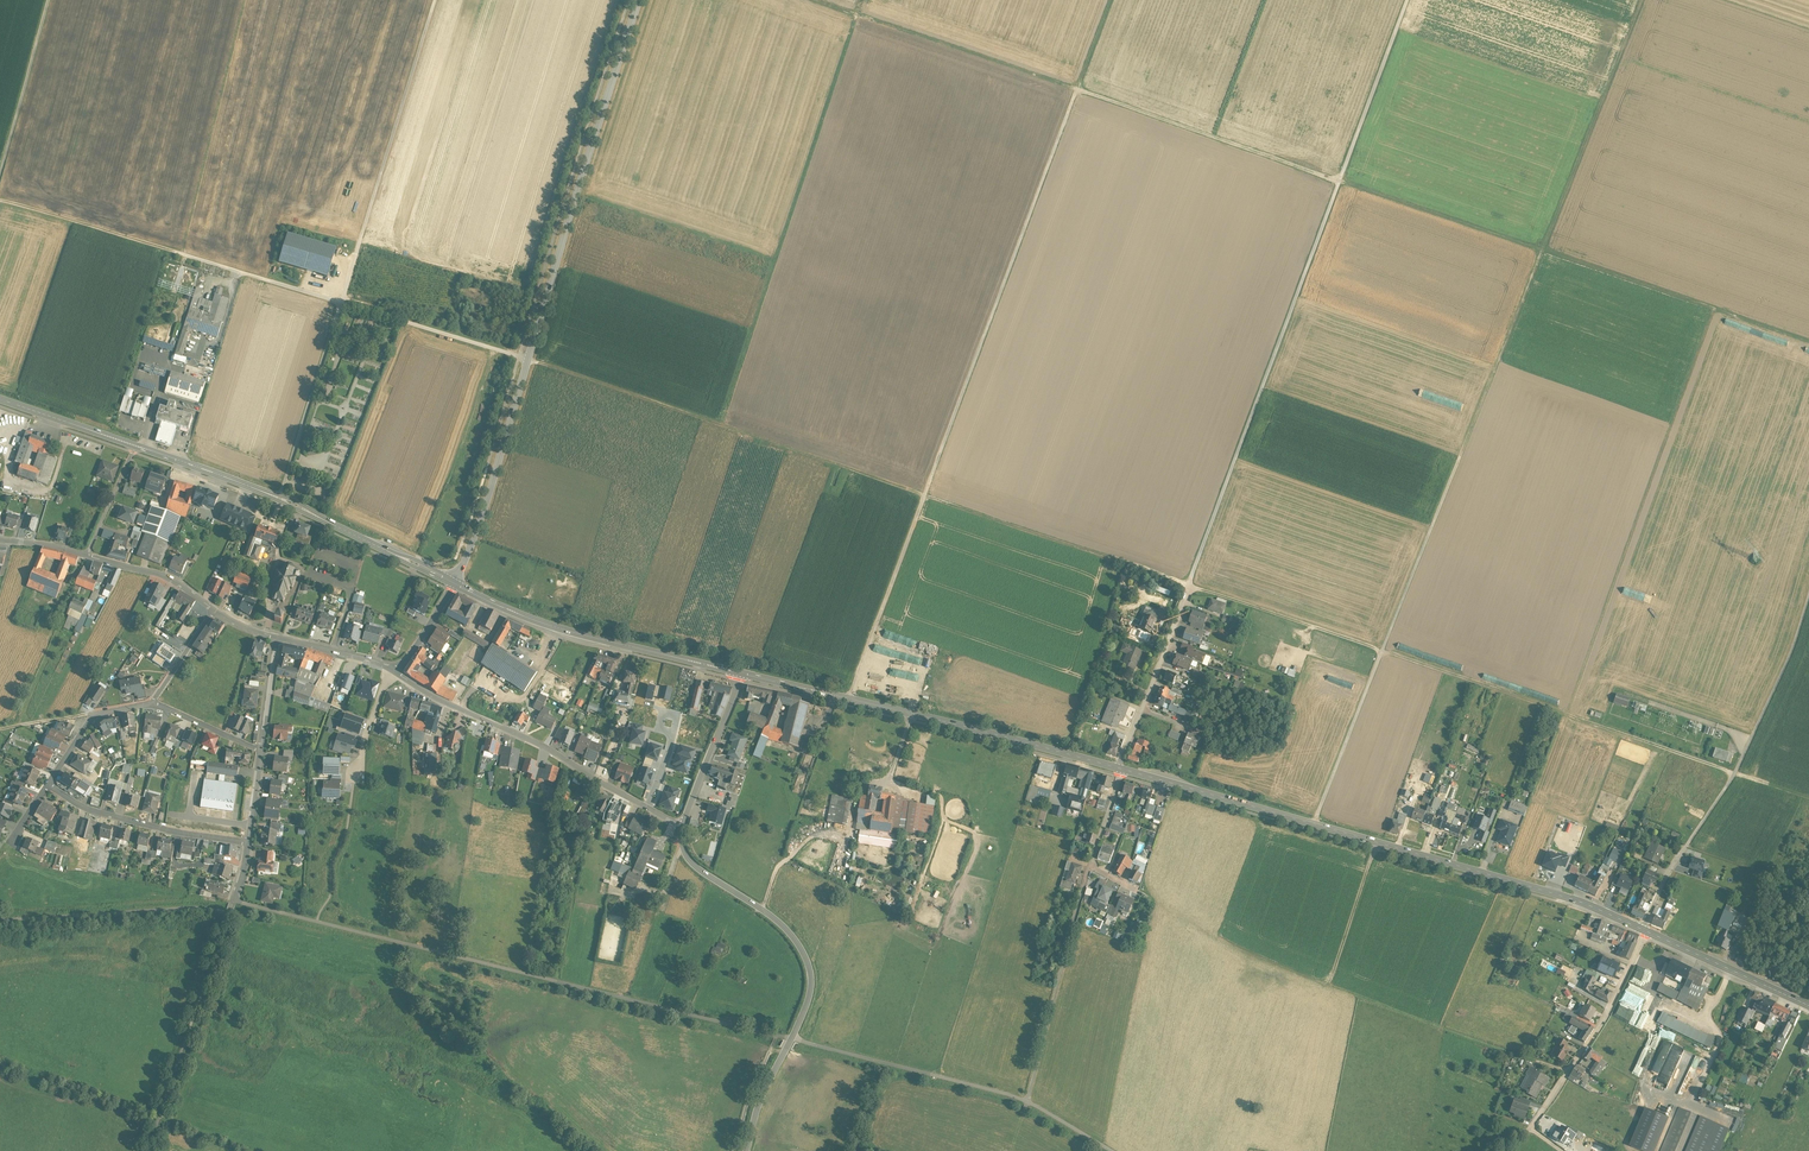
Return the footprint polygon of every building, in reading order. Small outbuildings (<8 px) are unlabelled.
[(336,249),(288,234),(279,263),(327,278),(336,249)] [(189,337),(191,330),(217,338),(222,322),(229,300),(221,297),(223,290),(218,288),(213,303),(199,299),(203,288),(196,287),(193,297),(194,297),(182,335),(178,334),(172,355),(175,355),(181,358),(188,337),(189,337)] [(1725,320),(1724,325),(1737,328),(1739,323),(1725,320)] [(1788,345),(1790,340),(1774,336),(1773,342),(1788,345)] [(181,358),(175,355),(173,361),(184,364),(186,359),(181,358)] [(166,371),(155,368),(153,374),(164,378),(166,371)] [(206,383),(171,372),(164,394),(178,398),(199,404),(206,383)] [(124,397),(120,412),(122,413),(125,414),(130,401),(130,402),(131,399),(127,398),(124,397)] [(178,398),(176,405),(199,412),(202,405),(199,404),(178,398)] [(1440,403),(1457,410),(1459,405),(1442,399),(1440,403)] [(130,401),(125,414),(132,416),(136,403),(130,402),(130,401)] [(136,403),(132,416),(138,418),(142,405),(141,407),(136,405),(137,404),(136,403)] [(176,405),(169,403),(167,410),(160,408),(156,421),(161,423),(177,428),(188,431),(192,418),(174,412),(176,405)] [(149,407),(142,405),(138,418),(139,418),(145,420),(149,407)] [(177,428),(161,423),(160,425),(158,434),(156,440),(172,445),(173,439),(177,428)] [(25,435),(15,464),(21,466),(21,465),(25,467),(28,460),(33,446),(29,445),(32,437),(25,435)] [(51,443),(35,438),(33,446),(41,449),(39,454),(46,457),(47,456),(51,443)] [(46,457),(39,454),(34,470),(40,472),(37,483),(47,487),(57,460),(47,456),(46,457)] [(110,465),(102,462),(99,472),(102,473),(100,479),(113,483),(118,469),(110,466),(110,465)] [(25,467),(21,465),(21,466),(17,477),(36,483),(37,483),(40,472),(34,470),(29,468),(25,467)] [(144,473),(139,471),(139,472),(134,471),(130,481),(135,483),(136,481),(141,483),(144,473)] [(165,480),(151,475),(145,491),(160,496),(165,482),(165,480)] [(191,487),(175,482),(173,489),(179,490),(189,494),(191,487)] [(129,485),(126,484),(122,494),(134,498),(136,491),(128,488),(129,485)] [(197,490),(191,487),(189,494),(195,495),(197,490)] [(179,490),(173,489),(170,498),(176,499),(179,490)] [(195,495),(192,503),(214,511),(218,498),(197,490),(195,495)] [(195,495),(189,494),(187,503),(192,504),(192,503),(195,495)] [(176,499),(170,498),(167,507),(183,512),(188,514),(191,507),(192,504),(187,503),(176,499)] [(251,516),(227,505),(221,521),(245,531),(248,532),(255,517),(251,516)] [(183,512),(167,507),(165,513),(180,518),(181,518),(183,512)] [(119,519),(133,524),(136,514),(119,508),(117,513),(121,515),(119,519)] [(165,513),(151,508),(147,518),(144,527),(141,533),(146,535),(146,534),(169,543),(170,544),(180,518),(165,513)] [(22,522),(21,524),(22,524),(25,525),(27,518),(29,518),(30,516),(24,514),(22,522)] [(137,524),(144,527),(147,518),(140,516),(137,524)] [(14,517),(11,518),(8,517),(5,528),(13,530),(13,529),(16,527),(18,520),(19,518),(14,517)] [(29,518),(27,518),(25,525),(24,530),(34,533),(38,521),(29,518)] [(306,525),(305,526),(298,524),(297,527),(295,533),(298,535),(307,538),(307,536),(310,528),(309,528),(308,526),(306,525)] [(1403,536),(1404,531),(1391,526),(1389,531),(1403,536)] [(271,532),(267,530),(259,527),(255,537),(254,539),(255,539),(267,543),(276,546),(280,535),(271,532)] [(68,531),(60,528),(58,535),(56,539),(65,542),(68,531)] [(112,541),(114,534),(104,530),(102,538),(112,541)] [(132,531),(130,539),(133,540),(138,542),(141,534),(132,531)] [(127,555),(115,550),(117,544),(119,545),(120,542),(118,541),(120,536),(115,534),(107,557),(125,562),(127,555)] [(146,535),(137,556),(160,565),(169,543),(146,534),(146,535)] [(267,543),(254,539),(255,537),(251,535),(244,556),(249,558),(257,561),(262,547),(255,545),(255,543),(258,544),(260,544),(266,546),(267,543)] [(307,538),(298,535),(296,541),(308,546),(311,538),(307,536),(307,538)] [(129,539),(120,536),(118,541),(120,542),(119,545),(126,547),(127,544),(129,539)] [(130,539),(129,539),(127,544),(130,545),(129,548),(135,551),(135,549),(131,547),(133,540),(130,539)] [(43,549),(35,566),(40,568),(45,557),(46,555),(49,556),(63,560),(65,554),(43,549)] [(79,559),(65,554),(63,560),(62,562),(68,564),(76,567),(79,559)] [(186,563),(178,560),(178,562),(173,560),(169,569),(176,572),(176,571),(182,573),(186,563)] [(68,564),(62,562),(60,566),(59,570),(65,572),(66,568),(68,564)] [(288,564),(285,566),(284,565),(283,566),(281,572),(277,571),(277,572),(276,572),(276,573),(273,581),(271,584),(275,585),(274,588),(275,589),(274,593),(273,593),(274,594),(272,598),(271,598),(272,599),(272,598),(273,599),(273,600),(275,601),(275,602),(279,603),(280,601),(283,602),(283,603),(284,603),(283,602),(285,598),(286,598),(286,597),(285,597),(286,593),(288,593),(290,588),(292,589),(291,589),(292,590),(292,589),(293,589),(292,588),(296,579),(296,580),(297,579),(296,579),(296,578),(299,579),(300,574),(299,573),(300,571),(295,570),(295,569),(294,569),(292,566),(293,565),(292,565),(288,564),(288,563),(288,564)] [(59,570),(57,575),(56,575),(54,578),(41,573),(42,569),(40,568),(35,566),(26,587),(56,600),(67,573),(65,572),(59,570)] [(92,568),(84,566),(81,572),(82,573),(89,575),(90,574),(92,568)] [(99,577),(101,571),(92,568),(90,574),(93,574),(93,576),(99,577)] [(121,571),(110,568),(108,573),(111,574),(112,574),(111,577),(112,577),(108,585),(113,588),(121,571)] [(99,577),(97,582),(101,583),(104,577),(106,577),(108,573),(101,571),(99,577)] [(252,576),(238,571),(233,583),(237,585),(247,588),(252,576)] [(82,573),(81,572),(76,584),(93,591),(94,588),(85,584),(87,581),(86,580),(86,579),(81,576),(82,573)] [(88,579),(86,579),(86,580),(87,581),(85,584),(94,588),(97,582),(88,578),(88,579)] [(222,583),(215,580),(212,587),(208,585),(206,590),(217,594),(222,583)] [(217,594),(216,596),(223,599),(225,594),(229,586),(222,583),(217,594)] [(165,589),(154,584),(148,595),(159,600),(165,589)] [(194,602),(180,593),(177,597),(174,601),(177,603),(180,605),(181,603),(186,606),(190,609),(194,602)] [(415,597),(418,599),(426,603),(428,598),(417,593),(415,597)] [(159,600),(148,595),(145,601),(156,607),(159,600)] [(177,597),(174,595),(165,610),(166,610),(156,626),(160,629),(160,628),(161,627),(159,626),(171,608),(170,608),(174,601),(177,597)] [(355,604),(361,606),(363,597),(354,595),(351,603),(355,604)] [(469,601),(457,595),(447,612),(454,615),(456,611),(460,603),(466,606),(469,601)] [(256,604),(245,598),(244,601),(243,601),(242,604),(242,605),(239,610),(242,611),(242,612),(246,614),(249,616),(256,604)] [(89,600),(85,599),(83,604),(73,599),(66,615),(69,616),(64,628),(69,631),(72,624),(76,627),(89,600)] [(426,603),(418,599),(413,610),(416,612),(423,616),(429,605),(426,603)] [(96,604),(89,600),(75,630),(80,632),(89,613),(92,614),(96,604)] [(478,606),(469,601),(466,606),(468,607),(463,615),(471,619),(478,606)] [(1216,602),(1212,601),(1208,611),(1222,616),(1226,606),(1226,605),(1216,602)] [(361,606),(355,604),(353,613),(362,614),(364,606),(361,606)] [(402,611),(406,613),(409,608),(410,606),(405,604),(402,611)] [(190,609),(186,606),(178,618),(183,621),(190,609)] [(315,611),(300,606),(299,609),(296,616),(295,619),(310,624),(315,611)] [(299,609),(293,607),(290,614),(296,616),(299,609)] [(413,610),(409,608),(406,613),(413,617),(416,612),(413,610)] [(499,616),(487,609),(476,630),(487,636),(499,616)] [(1167,613),(1158,610),(1155,617),(1164,621),(1167,613)] [(463,615),(456,611),(454,615),(447,612),(445,616),(466,627),(471,619),(463,615)] [(328,616),(322,613),(321,615),(317,625),(317,627),(322,629),(323,628),(330,630),(333,622),(335,621),(336,620),(335,618),(333,618),(332,618),(327,617),(328,616)] [(1206,618),(1193,613),(1189,624),(1191,624),(1200,627),(1203,628),(1206,618)] [(283,617),(277,615),(275,621),(281,624),(283,617)] [(89,616),(84,627),(89,629),(94,618),(89,616)] [(1156,620),(1146,616),(1141,628),(1145,630),(1145,631),(1150,633),(1149,634),(1150,635),(1156,620)] [(524,627),(507,619),(502,628),(507,631),(508,629),(518,634),(519,633),(524,627)] [(224,626),(215,620),(209,628),(213,631),(218,635),(224,626)] [(353,626),(350,625),(349,626),(348,630),(349,630),(346,639),(355,642),(355,644),(358,644),(361,633),(358,632),(358,629),(359,624),(354,623),(353,626)] [(197,652),(203,655),(214,639),(209,636),(206,633),(208,630),(209,628),(206,626),(192,648),(197,652)] [(382,630),(369,627),(367,635),(364,634),(363,640),(370,642),(370,640),(379,642),(381,635),(382,630)] [(533,632),(524,627),(519,633),(523,635),(529,638),(533,632)] [(389,630),(382,628),(382,630),(381,635),(386,637),(389,630)] [(507,631),(502,628),(492,644),(499,648),(508,632),(507,631)] [(445,633),(439,629),(434,636),(445,643),(449,637),(445,634),(445,633)] [(488,651),(491,646),(464,630),(461,635),(483,648),(488,651)] [(1196,633),(1187,630),(1183,640),(1199,646),(1202,636),(1198,634),(1196,633)] [(462,638),(450,631),(447,634),(459,642),(462,638)] [(518,634),(513,642),(516,644),(523,635),(519,633),(518,634)] [(445,643),(434,636),(429,644),(435,648),(441,652),(446,644),(445,643)] [(266,645),(256,641),(252,651),(250,657),(255,659),(257,653),(262,655),(264,650),(266,645)] [(397,644),(392,642),(390,648),(388,650),(397,654),(401,645),(397,644)] [(164,644),(161,648),(171,654),(173,651),(164,644)] [(487,654),(480,665),(494,673),(524,693),(537,673),(508,654),(499,648),(492,644),(491,646),(488,651),(487,654)] [(1193,648),(1183,644),(1181,650),(1188,652),(1188,650),(1192,652),(1193,648)] [(1142,652),(1124,645),(1122,652),(1128,654),(1123,667),(1135,671),(1142,652)] [(307,651),(290,647),(288,655),(300,657),(299,659),(304,660),(304,659),(307,651)] [(157,655),(166,661),(170,664),(175,656),(171,654),(161,648),(157,655)] [(427,661),(421,656),(425,651),(420,648),(414,658),(419,662),(424,665),(427,661)] [(1192,652),(1188,650),(1188,652),(1185,659),(1193,662),(1202,666),(1205,657),(1192,652)] [(333,659),(311,651),(308,661),(315,663),(321,665),(321,663),(325,665),(330,667),(333,659)] [(139,656),(135,653),(130,659),(134,662),(139,656)] [(282,654),(276,675),(296,681),(299,673),(299,671),(286,668),(287,662),(286,662),(288,655),(282,654)] [(166,661),(157,655),(153,661),(161,667),(166,661)] [(606,659),(596,656),(593,661),(601,663),(604,664),(606,659)] [(1185,659),(1177,656),(1173,666),(1183,670),(1189,672),(1193,662),(1185,659)] [(414,658),(404,673),(411,678),(415,674),(417,671),(414,670),(419,662),(414,658)] [(617,663),(606,659),(604,664),(608,666),(615,668),(617,663)] [(432,664),(427,661),(424,665),(431,670),(434,666),(432,664)] [(434,666),(431,670),(432,672),(439,663),(438,661),(437,661),(434,666)] [(593,661),(586,676),(598,681),(602,671),(598,670),(601,663),(593,661)] [(311,674),(304,671),(303,671),(302,674),(319,680),(325,665),(321,663),(321,665),(315,663),(311,674)] [(615,668),(608,666),(606,672),(612,675),(615,668)] [(425,679),(421,685),(435,694),(442,686),(449,674),(442,669),(438,675),(432,672),(427,681),(425,679)] [(1242,679),(1244,672),(1236,670),(1235,672),(1229,671),(1229,672),(1225,671),(1223,677),(1231,679),(1232,676),(1242,679)] [(606,672),(602,671),(598,681),(608,685),(612,675),(606,672)] [(1204,675),(1194,671),(1193,677),(1203,680),(1204,675)] [(1178,676),(1167,672),(1164,681),(1173,685),(1175,679),(1176,680),(1178,676)] [(1295,675),(1287,672),(1284,679),(1292,682),(1295,675)] [(299,673),(296,681),(315,687),(319,680),(302,674),(299,673)] [(635,674),(630,673),(630,675),(625,674),(623,684),(627,685),(633,686),(635,674)] [(422,679),(415,674),(411,678),(421,685),(425,679),(423,678),(422,679)] [(353,679),(345,676),(344,679),(341,686),(341,687),(341,689),(344,690),(346,689),(349,691),(353,679)] [(471,681),(463,676),(459,682),(468,687),(471,681)] [(1242,680),(1235,677),(1232,685),(1239,688),(1242,680)] [(128,680),(119,682),(121,689),(124,688),(124,689),(125,689),(126,695),(134,693),(142,691),(139,679),(129,681),(128,680)] [(315,687),(296,681),(294,692),(310,698),(315,687)] [(361,682),(360,681),(359,686),(356,694),(360,695),(360,697),(366,699),(366,697),(374,700),(379,684),(371,681),(369,686),(367,685),(367,684),(361,682)] [(705,683),(697,681),(695,688),(701,690),(702,690),(703,690),(705,683)] [(731,690),(710,685),(709,692),(719,694),(715,708),(724,710),(728,699),(731,690)] [(104,691),(98,686),(90,698),(93,700),(97,702),(104,691)] [(442,686),(435,694),(453,702),(457,694),(442,686)] [(652,697),(654,689),(648,687),(645,700),(651,701),(652,697)] [(671,691),(661,688),(659,699),(658,700),(668,702),(671,691)] [(701,690),(695,688),(690,710),(696,712),(701,690)] [(760,690),(747,688),(745,697),(750,698),(751,696),(754,697),(754,695),(758,696),(760,690)] [(1169,691),(1161,688),(1157,696),(1166,700),(1167,696),(1169,691)] [(1181,692),(1172,688),(1171,692),(1180,696),(1181,692)] [(251,690),(246,690),(245,690),(244,701),(246,702),(246,707),(256,708),(258,691),(251,690)] [(287,690),(285,698),(293,700),(294,692),(287,690)] [(772,693),(760,690),(758,696),(759,697),(765,698),(770,699),(772,693)] [(312,708),(315,700),(310,698),(294,692),(293,700),(292,701),(312,708)] [(625,694),(615,692),(614,698),(613,703),(628,707),(629,707),(630,700),(631,695),(625,694)] [(404,698),(388,694),(384,708),(391,709),(391,708),(393,707),(401,709),(402,707),(404,698)] [(793,697),(778,694),(775,703),(774,702),(772,708),(778,710),(781,704),(791,706),(793,697)] [(90,698),(87,696),(84,703),(89,706),(93,700),(90,698)] [(540,696),(533,709),(539,712),(540,712),(539,712),(546,699),(540,696)] [(1166,700),(1157,696),(1154,705),(1162,708),(1164,704),(1166,700)] [(1629,700),(1616,696),(1614,703),(1626,707),(1629,700)] [(802,699),(793,697),(791,706),(788,719),(796,720),(801,703),(802,699)] [(330,706),(315,700),(312,708),(328,713),(330,706)] [(333,700),(330,706),(343,711),(344,708),(336,705),(337,701),(333,700)] [(419,702),(412,700),(410,709),(409,709),(412,710),(417,711),(419,702)] [(1122,704),(1115,701),(1115,703),(1111,702),(1112,700),(1109,707),(1110,708),(1106,719),(1104,718),(1102,723),(1116,729),(1120,721),(1122,722),(1124,717),(1120,715),(1121,712),(1122,713),(1124,708),(1121,706),(1122,704)] [(431,705),(422,703),(420,707),(420,708),(420,710),(419,711),(429,714),(430,706),(431,705)] [(810,705),(801,703),(796,720),(805,722),(810,705)] [(1170,706),(1164,704),(1162,708),(1161,712),(1162,712),(1164,709),(1165,709),(1165,710),(1168,711),(1170,706)] [(755,707),(748,705),(747,713),(749,714),(750,714),(753,715),(755,707)] [(441,710),(430,706),(429,714),(428,717),(432,719),(432,718),(438,720),(441,710)] [(1187,712),(1172,706),(1170,712),(1184,718),(1187,712)] [(724,710),(715,708),(713,716),(720,718),(724,710)] [(772,708),(766,722),(773,724),(778,710),(772,708)] [(556,720),(541,712),(535,723),(536,723),(541,725),(541,726),(542,725),(551,730),(556,720)] [(1192,714),(1187,712),(1184,718),(1183,721),(1189,723),(1192,714)] [(526,724),(521,721),(524,716),(518,713),(515,718),(513,723),(524,728),(526,724)] [(753,715),(750,714),(749,714),(746,724),(763,730),(767,720),(753,715)] [(133,716),(122,718),(124,729),(126,729),(128,729),(134,728),(135,728),(133,716)] [(161,719),(152,718),(152,716),(146,716),(144,734),(150,735),(151,727),(160,728),(161,719)] [(345,716),(343,722),(361,729),(363,722),(351,718),(345,716)] [(235,721),(233,726),(233,725),(232,727),(232,728),(235,729),(235,730),(239,732),(244,720),(238,717),(235,721)] [(438,720),(432,718),(432,719),(432,720),(430,727),(435,728),(438,720)] [(115,719),(103,721),(97,725),(104,733),(108,730),(109,729),(116,728),(116,729),(115,719)] [(796,720),(788,719),(785,728),(794,731),(796,720)] [(253,724),(244,720),(239,732),(246,735),(249,728),(250,729),(253,724)] [(805,722),(796,720),(794,731),(803,733),(805,722)] [(422,724),(414,721),(412,728),(425,732),(425,729),(426,725),(422,724)] [(361,729),(343,722),(341,729),(347,731),(359,735),(361,729)] [(773,724),(766,722),(761,736),(770,738),(799,746),(803,733),(794,731),(785,728),(773,724)] [(65,725),(61,723),(57,732),(65,736),(69,738),(70,734),(71,730),(72,730),(73,726),(66,723),(65,725)] [(643,726),(633,724),(631,731),(633,732),(633,731),(641,733),(643,726)] [(180,729),(170,725),(165,734),(166,734),(170,736),(176,739),(180,729)] [(388,726),(383,725),(382,725),(379,734),(391,738),(393,733),(394,729),(388,726)] [(280,728),(275,728),(273,738),(277,739),(277,741),(282,741),(282,740),(286,740),(287,731),(287,729),(280,728)] [(465,728),(458,731),(462,738),(466,736),(467,732),(465,728)] [(57,732),(52,730),(49,737),(61,742),(62,743),(65,736),(57,732)] [(564,732),(558,730),(554,738),(561,741),(564,732)] [(1125,736),(1111,730),(1109,736),(1113,737),(1114,736),(1118,738),(1119,738),(1124,740),(1125,736)] [(641,733),(633,731),(633,732),(630,744),(641,747),(644,734),(641,733)] [(196,736),(188,732),(184,742),(188,744),(192,746),(196,736)] [(573,735),(564,732),(561,741),(560,743),(569,746),(573,735)] [(1179,738),(1174,736),(1175,733),(1171,732),(1168,738),(1177,742),(1179,738)] [(101,748),(94,734),(90,736),(91,738),(88,743),(94,747),(95,745),(97,750),(101,748)] [(457,737),(455,734),(451,738),(450,740),(447,739),(445,745),(448,746),(448,749),(452,750),(453,752),(455,752),(458,751),(458,748),(457,747),(460,738),(459,737),(457,737)] [(218,739),(207,735),(202,746),(209,749),(213,750),(214,747),(218,739)] [(600,738),(593,735),(591,741),(590,743),(597,746),(600,738)] [(746,740),(732,735),(730,741),(733,743),(728,756),(731,758),(738,760),(739,761),(741,755),(739,754),(742,746),(744,747),(746,740)] [(179,740),(176,739),(170,736),(168,741),(171,742),(170,745),(176,747),(179,740)] [(345,738),(339,736),(333,751),(342,754),(342,752),(349,754),(352,747),(354,748),(356,742),(354,741),(345,738)] [(770,738),(761,736),(752,758),(761,762),(770,738)] [(1199,740),(1188,736),(1184,745),(1191,748),(1195,750),(1199,740)] [(49,737),(48,737),(45,743),(52,746),(58,749),(61,742),(49,737)] [(591,741),(580,737),(575,752),(585,756),(590,743),(591,741)] [(1150,745),(1139,740),(1137,745),(1141,747),(1146,748),(1145,751),(1148,751),(1150,745)] [(497,743),(487,741),(484,751),(484,752),(493,755),(494,755),(497,744),(497,743)] [(88,743),(86,742),(82,749),(89,754),(94,747),(88,743)] [(597,746),(590,743),(585,756),(584,759),(595,763),(601,747),(597,746)] [(645,758),(653,761),(657,762),(661,748),(650,744),(645,758)] [(1137,745),(1134,744),(1128,760),(1138,763),(1141,755),(1138,755),(1141,747),(1137,745)] [(1115,746),(1111,745),(1107,754),(1116,757),(1119,748),(1115,746)] [(1191,748),(1184,745),(1181,752),(1188,755),(1191,748)] [(508,749),(503,748),(502,755),(500,767),(509,769),(510,764),(516,766),(518,757),(519,752),(509,750),(508,749)] [(680,748),(677,756),(691,761),(694,753),(680,748)] [(41,749),(39,749),(36,756),(49,761),(52,754),(48,752),(41,749)] [(1733,755),(1715,749),(1712,758),(1730,764),(1733,755)] [(292,751),(284,751),(283,759),(288,759),(288,762),(291,762),(292,751)] [(233,760),(234,757),(240,758),(240,754),(234,753),(226,752),(225,759),(233,760)] [(100,759),(91,753),(89,757),(92,759),(97,763),(100,759)] [(250,755),(240,754),(240,758),(239,763),(249,764),(250,755)] [(437,771),(437,754),(428,754),(428,769),(424,769),(424,776),(433,776),(433,771),(437,771)] [(49,761),(36,756),(33,763),(35,763),(42,766),(46,768),(49,761)] [(89,764),(77,756),(69,766),(83,775),(90,765),(89,764)] [(686,774),(691,761),(677,756),(673,766),(676,767),(675,771),(686,774)] [(283,759),(275,758),(273,771),(286,772),(288,762),(288,759),(283,759)] [(643,765),(651,767),(653,761),(645,758),(643,765)] [(89,764),(90,765),(94,768),(97,763),(92,759),(89,764)] [(339,761),(324,760),(323,768),(339,768),(338,768),(339,761)] [(534,763),(526,761),(523,772),(533,775),(535,769),(535,768),(533,768),(534,763)] [(621,764),(615,762),(611,772),(617,774),(620,766),(621,766),(621,764)] [(746,765),(737,762),(737,763),(735,768),(744,770),(746,765)] [(1037,775),(1052,780),(1056,766),(1049,764),(1041,762),(1037,775)] [(225,765),(208,763),(208,767),(207,774),(219,775),(225,776),(237,778),(239,767),(232,766),(225,765)] [(123,765),(122,773),(130,775),(132,764),(123,765)] [(1079,769),(1067,765),(1065,774),(1070,776),(1071,775),(1073,775),(1073,778),(1076,779),(1078,775),(1079,769)] [(33,770),(28,768),(27,768),(23,766),(20,773),(37,780),(40,773),(33,770)] [(621,766),(620,766),(617,774),(616,779),(628,783),(630,777),(631,777),(632,777),(633,775),(632,774),(631,773),(632,772),(627,771),(628,768),(621,766)] [(545,771),(542,770),(542,771),(540,779),(552,783),(556,769),(547,767),(545,771)] [(730,773),(723,770),(712,767),(710,775),(714,777),(714,778),(719,780),(716,790),(728,793),(738,797),(745,777),(730,772),(730,773)] [(339,768),(323,768),(324,768),(323,775),(332,776),(339,776),(339,775),(339,768)] [(649,771),(642,768),(637,782),(648,786),(649,780),(650,781),(652,776),(651,775),(652,772),(649,771)] [(1081,790),(1088,791),(1094,772),(1079,769),(1078,775),(1084,776),(1083,780),(1081,790)] [(37,780),(20,773),(17,779),(22,781),(22,782),(27,784),(34,787),(37,780)] [(72,778),(65,774),(61,782),(71,788),(76,781),(72,778)] [(84,780),(75,774),(72,778),(76,781),(81,784),(82,783),(84,780)] [(1070,776),(1065,774),(1062,786),(1067,787),(1070,777),(1070,776)] [(1425,774),(1423,782),(1432,785),(1434,777),(1425,774)] [(287,777),(279,775),(278,782),(281,782),(281,784),(286,785),(287,777)] [(1418,782),(1405,777),(1403,781),(1416,787),(1418,782)] [(1112,780),(1102,778),(1100,787),(1099,789),(1098,793),(1101,794),(1101,795),(1102,796),(1104,788),(1109,790),(1112,780)] [(27,784),(22,782),(22,781),(17,779),(16,783),(22,786),(26,787),(27,784)] [(224,783),(218,782),(204,780),(200,808),(222,811),(233,812),(237,785),(224,783)] [(81,784),(76,781),(71,788),(84,797),(85,795),(90,788),(82,783),(81,784)] [(278,782),(272,781),(270,794),(280,796),(281,784),(281,782),(278,782)] [(330,783),(324,782),(323,790),(322,790),(322,797),(323,797),(323,798),(339,799),(339,785),(339,784),(330,784),(330,783)] [(1435,788),(1421,783),(1419,788),(1433,793),(1434,790),(1435,788)] [(1135,787),(1126,784),(1123,794),(1124,794),(1132,796),(1135,787)] [(21,789),(15,787),(11,785),(8,792),(24,799),(28,792),(21,789)] [(90,788),(85,795),(91,799),(98,789),(92,785),(90,788)] [(121,789),(110,786),(110,787),(111,787),(109,794),(108,793),(106,802),(117,805),(120,793),(121,789)] [(584,791),(578,787),(573,796),(580,799),(584,791)] [(669,787),(667,795),(675,798),(677,799),(680,791),(669,787)] [(883,789),(870,787),(868,798),(866,812),(874,813),(876,801),(876,799),(882,800),(882,799),(883,793),(883,789)] [(1038,789),(1031,787),(1025,802),(1043,807),(1045,799),(1036,796),(1038,789)] [(1067,787),(1065,794),(1071,796),(1072,796),(1072,795),(1079,798),(1081,791),(1067,787)] [(1051,793),(1038,789),(1036,796),(1045,799),(1049,800),(1051,793)] [(572,794),(565,790),(558,801),(565,805),(572,794)] [(1079,798),(1086,800),(1088,791),(1081,790),(1081,791),(1079,798)] [(1152,793),(1144,790),(1142,798),(1146,799),(1150,800),(1152,793)] [(1409,792),(1402,790),(1400,796),(1407,798),(1409,792)] [(24,799),(8,792),(5,799),(9,800),(9,801),(15,803),(21,806),(24,799)] [(728,793),(724,805),(731,807),(734,808),(738,797),(728,793)] [(903,797),(883,793),(882,799),(888,800),(885,818),(893,819),(891,834),(898,835),(903,797)] [(667,795),(664,794),(662,801),(661,801),(659,805),(664,807),(664,808),(672,811),(675,804),(673,804),(675,798),(667,795)] [(854,795),(845,794),(844,798),(843,802),(849,804),(853,804),(854,795)] [(1132,796),(1124,794),(1123,797),(1122,800),(1125,801),(1125,802),(1130,804),(1132,796)] [(611,800),(601,795),(601,796),(598,802),(600,803),(596,811),(597,812),(597,811),(604,814),(611,800)] [(1079,798),(1072,795),(1072,796),(1071,796),(1071,798),(1072,800),(1071,803),(1069,804),(1068,808),(1082,812),(1086,800),(1079,798)] [(844,798),(832,796),(827,822),(845,825),(849,804),(843,802),(844,798)] [(133,799),(128,797),(126,807),(135,810),(135,806),(137,806),(139,800),(135,799),(133,799)] [(868,798),(861,797),(859,811),(866,812),(868,798)] [(1431,809),(1431,810),(1435,812),(1440,800),(1435,798),(1431,809)] [(158,802),(146,799),(146,802),(143,811),(155,814),(158,802)] [(278,800),(269,799),(267,809),(266,809),(264,819),(272,820),(272,816),(277,817),(278,812),(279,812),(280,805),(280,804),(278,804),(278,800)] [(1106,801),(1099,799),(1097,806),(1104,808),(1106,801)] [(621,805),(611,800),(604,814),(602,822),(614,824),(620,814),(618,813),(619,810),(618,808),(619,809),(621,805)] [(95,801),(94,808),(101,809),(103,802),(95,801)] [(1527,807),(1511,801),(1508,810),(1524,816),(1527,807)] [(57,812),(43,803),(34,817),(38,820),(37,822),(43,826),(47,821),(50,823),(57,812)] [(934,806),(910,803),(906,833),(930,836),(934,806)] [(578,814),(585,817),(590,807),(583,804),(578,814)] [(1444,817),(1446,814),(1447,811),(1456,815),(1458,808),(1448,804),(1444,813),(1442,818),(1441,822),(1442,822),(1443,822),(1446,823),(1448,820),(1446,820),(1447,818),(1444,817)] [(8,819),(9,816),(10,817),(12,813),(11,812),(12,810),(11,809),(2,806),(0,805),(0,816),(8,819)] [(1153,806),(1149,805),(1147,812),(1146,815),(1154,817),(1155,814),(1151,813),(1153,806)] [(721,809),(708,806),(707,811),(711,813),(709,822),(721,825),(725,810),(721,809)] [(1063,809),(1056,807),(1053,815),(1061,817),(1063,809)] [(1165,810),(1157,807),(1155,814),(1154,817),(1153,820),(1161,823),(1165,810)] [(1458,808),(1456,815),(1463,817),(1466,811),(1458,808)] [(1425,814),(1414,810),(1411,819),(1422,823),(1425,814)] [(1496,812),(1490,810),(1486,820),(1488,820),(1487,824),(1490,825),(1496,812)] [(866,812),(859,811),(857,823),(871,825),(873,816),(874,813),(866,812)] [(1442,822),(1440,830),(1449,833),(1456,815),(1447,811),(1444,817),(1447,818),(1446,820),(1448,820),(1446,823),(1443,822),(1442,822)] [(1117,812),(1112,825),(1118,827),(1123,814),(1117,812)] [(1406,815),(1399,813),(1397,820),(1404,822),(1406,815)] [(64,814),(62,820),(59,831),(72,835),(76,818),(69,816),(70,816),(64,814)] [(1428,815),(1425,814),(1422,823),(1430,826),(1433,817),(1428,815)] [(1463,823),(1465,818),(1463,817),(1456,815),(1449,833),(1459,836),(1461,829),(1457,827),(1459,822),(1463,823)] [(647,824),(639,820),(640,818),(635,816),(632,822),(628,820),(624,827),(635,833),(636,831),(642,834),(647,824)] [(873,816),(871,825),(871,831),(891,834),(893,819),(885,818),(873,816)] [(1482,820),(1477,818),(1473,828),(1482,831),(1484,832),(1487,824),(1488,820),(1486,820),(1483,818),(1482,820)] [(698,822),(691,820),(688,829),(695,831),(698,822)] [(1404,822),(1397,820),(1396,822),(1393,821),(1389,833),(1398,835),(1400,829),(1402,829),(1404,822)] [(1516,827),(1501,821),(1498,829),(1502,831),(1497,842),(1509,846),(1516,827)] [(89,824),(83,822),(80,836),(85,837),(85,839),(90,841),(95,824),(90,822),(89,824)] [(1617,834),(1620,827),(1607,822),(1604,829),(1617,834)] [(280,824),(271,823),(270,831),(276,832),(279,833),(280,824)] [(891,834),(871,831),(871,825),(857,823),(857,830),(860,831),(858,844),(897,849),(899,835),(891,834)] [(1074,841),(1081,843),(1082,837),(1086,826),(1079,824),(1074,841)] [(1112,825),(1111,824),(1109,829),(1123,834),(1125,829),(1118,827),(1112,825)] [(113,828),(102,826),(99,838),(109,840),(113,828)] [(130,832),(121,830),(119,840),(128,842),(130,832)] [(270,831),(263,830),(263,834),(262,834),(262,838),(261,844),(264,844),(265,845),(267,846),(268,844),(274,845),(276,832),(270,831)] [(1489,833),(1484,832),(1482,831),(1481,834),(1480,833),(1478,840),(1485,843),(1489,833)] [(150,837),(140,834),(137,845),(142,846),(147,847),(150,837)] [(1086,838),(1082,837),(1081,843),(1094,846),(1096,841),(1090,839),(1086,838)] [(36,841),(31,839),(31,840),(28,839),(24,849),(28,851),(34,853),(36,848),(38,843),(35,842),(36,841)] [(171,842),(159,839),(157,850),(162,851),(169,853),(170,844),(171,842)] [(656,842),(648,839),(634,869),(642,873),(646,864),(651,866),(651,865),(660,869),(665,857),(652,852),(656,842)] [(119,840),(118,847),(127,849),(128,842),(119,840)] [(56,844),(48,842),(45,850),(54,852),(56,844)] [(193,844),(187,843),(187,844),(182,843),(181,850),(180,854),(181,854),(191,856),(193,844)] [(1665,850),(1651,843),(1648,849),(1649,850),(1645,859),(1657,865),(1662,855),(1663,855),(1665,850)] [(169,853),(162,851),(161,857),(162,859),(166,859),(168,858),(172,859),(174,845),(170,844),(169,853)] [(224,857),(225,847),(216,846),(215,855),(222,856),(224,857)] [(235,848),(225,847),(224,857),(235,858),(236,853),(235,853),(235,848)] [(1113,852),(1102,849),(1103,847),(1102,847),(1098,860),(1110,864),(1114,851),(1113,852)] [(44,851),(36,848),(34,853),(42,857),(44,851)] [(1620,852),(1613,848),(1611,852),(1609,857),(1615,860),(1620,852)] [(1560,858),(1548,853),(1543,867),(1549,869),(1549,870),(1554,872),(1557,865),(1560,858)] [(1569,858),(1561,855),(1560,858),(1557,865),(1565,867),(1569,858)] [(269,858),(263,858),(262,862),(259,861),(258,871),(265,872),(269,873),(269,872),(272,872),(273,863),(271,863),(272,857),(269,856),(269,858)] [(1129,862),(1122,858),(1119,863),(1126,867),(1129,862)] [(1606,858),(1603,864),(1609,867),(1612,861),(1606,858)] [(1704,863),(1692,858),(1689,868),(1694,870),(1701,873),(1701,872),(1704,863)] [(1145,866),(1139,862),(1139,863),(1134,860),(1133,862),(1132,864),(1136,866),(1140,868),(1137,873),(1141,875),(1144,870),(1145,866)] [(1076,884),(1067,881),(1072,864),(1068,862),(1060,887),(1061,887),(1071,890),(1074,891),(1076,884)] [(1126,867),(1119,863),(1114,871),(1121,875),(1126,868),(1126,867)] [(223,866),(219,864),(217,864),(216,864),(215,866),(214,871),(217,872),(217,871),(218,872),(216,876),(228,880),(231,869),(223,866)] [(1083,867),(1072,864),(1067,881),(1076,884),(1079,875),(1081,875),(1083,867)] [(1580,867),(1572,864),(1569,872),(1577,875),(1580,867)] [(620,874),(626,876),(629,867),(623,865),(620,874)] [(1591,867),(1586,865),(1582,874),(1587,876),(1591,867)] [(1602,870),(1600,868),(1598,872),(1596,876),(1604,880),(1608,872),(1602,870)] [(642,873),(634,869),(632,874),(629,872),(624,884),(636,889),(642,873)] [(1701,873),(1694,870),(1691,877),(1701,881),(1703,873),(1701,872),(1701,873)] [(1133,872),(1129,880),(1136,884),(1141,875),(1137,873),(1133,871),(1133,872)] [(1658,877),(1647,872),(1643,881),(1650,884),(1650,885),(1653,883),(1654,884),(1658,877)] [(1573,886),(1580,890),(1584,882),(1583,881),(1585,878),(1580,875),(1579,875),(1573,886)] [(1604,880),(1596,876),(1594,880),(1592,883),(1595,885),(1594,886),(1599,889),(1604,880)] [(1633,881),(1621,876),(1619,880),(1616,887),(1622,890),(1620,894),(1626,896),(1633,881)] [(1586,883),(1584,882),(1580,890),(1587,893),(1591,885),(1586,883)] [(225,887),(216,883),(215,886),(212,885),(211,887),(214,888),(213,891),(223,895),(225,887)] [(1105,887),(1098,884),(1096,889),(1098,890),(1103,892),(1105,889),(1105,887)] [(281,889),(265,885),(261,902),(268,904),(269,898),(279,900),(281,889)] [(1594,886),(1591,885),(1587,893),(1595,897),(1599,889),(1594,886)] [(1105,889),(1103,892),(1098,890),(1092,904),(1097,907),(1098,907),(1100,901),(1107,904),(1112,892),(1108,890),(1108,891),(1105,889)] [(1644,897),(1641,895),(1637,902),(1643,905),(1646,898),(1644,897)] [(1119,903),(1117,909),(1118,910),(1123,912),(1122,914),(1126,916),(1133,902),(1125,899),(1126,898),(1123,896),(1119,903)] [(1107,904),(1100,901),(1098,907),(1097,907),(1096,909),(1101,911),(1104,910),(1105,909),(1106,906),(1107,904)] [(1113,907),(1110,906),(1108,910),(1106,913),(1111,915),(1112,917),(1114,918),(1116,918),(1117,915),(1117,913),(1118,910),(1117,909),(1119,903),(1115,902),(1113,907)] [(1641,912),(1640,912),(1641,910),(1641,908),(1636,906),(1631,915),(1641,919),(1644,914),(1641,912)] [(1664,911),(1659,909),(1656,916),(1655,915),(1654,918),(1660,921),(1665,911),(1664,911)] [(1665,911),(1660,921),(1665,923),(1670,913),(1665,911)] [(1724,912),(1718,928),(1725,931),(1729,933),(1735,916),(1724,912)] [(1100,930),(1104,921),(1096,918),(1092,927),(1100,930)] [(1660,921),(1654,918),(1651,924),(1663,929),(1665,923),(1660,921)] [(1071,921),(1064,920),(1062,929),(1068,931),(1071,921)] [(1598,920),(1596,925),(1595,925),(1594,927),(1595,927),(1594,930),(1593,934),(1596,935),(1601,922),(1598,920)] [(1605,923),(1601,922),(1596,935),(1600,937),(1602,932),(1605,923)] [(1587,928),(1582,926),(1580,930),(1593,934),(1594,930),(1590,929),(1587,928)] [(1613,926),(1612,931),(1620,935),(1619,938),(1618,938),(1621,940),(1625,931),(1613,926)] [(1639,937),(1625,931),(1621,940),(1626,942),(1626,943),(1635,947),(1637,943),(1639,937)] [(1735,934),(1729,933),(1728,934),(1726,940),(1731,943),(1732,940),(1735,934)] [(1604,946),(1607,939),(1605,938),(1600,937),(1596,935),(1593,934),(1591,939),(1599,943),(1599,945),(1604,946)] [(1726,940),(1722,939),(1718,948),(1727,952),(1731,943),(1726,940)] [(1621,940),(1620,943),(1613,941),(1612,944),(1620,947),(1619,948),(1623,950),(1626,943),(1626,942),(1621,940)] [(726,946),(718,942),(713,952),(721,956),(726,946)] [(1635,947),(1626,943),(1623,950),(1619,948),(1617,952),(1619,953),(1618,956),(1620,957),(1629,961),(1635,947)] [(1619,965),(1603,958),(1597,971),(1613,978),(1616,972),(1619,973),(1620,969),(1618,968),(1619,965)] [(1682,966),(1674,962),(1672,966),(1669,964),(1664,973),(1667,975),(1666,976),(1675,980),(1678,976),(1682,966)] [(1688,981),(1692,971),(1682,966),(1678,976),(1683,979),(1688,981)] [(1560,968),(1557,973),(1565,977),(1567,971),(1560,968)] [(1596,981),(1599,975),(1587,970),(1582,978),(1587,980),(1588,977),(1595,980),(1596,981)] [(1698,973),(1692,971),(1688,981),(1693,984),(1698,973)] [(1698,973),(1693,984),(1696,985),(1702,988),(1702,987),(1707,978),(1698,973)] [(1587,980),(1584,984),(1592,988),(1592,987),(1595,980),(1588,977),(1587,980)] [(1707,978),(1702,987),(1707,989),(1711,980),(1707,978)] [(1685,987),(1690,990),(1693,984),(1688,981),(1685,987)] [(1592,988),(1584,984),(1582,989),(1589,993),(1592,988)] [(1657,991),(1677,1001),(1681,994),(1661,984),(1657,991)] [(1690,990),(1685,987),(1684,987),(1681,994),(1677,1001),(1698,1011),(1709,990),(1707,989),(1702,987),(1702,988),(1696,985),(1693,984),(1690,990)] [(1599,992),(1592,987),(1592,988),(1589,993),(1597,997),(1599,992)] [(1604,994),(1599,992),(1597,997),(1608,1003),(1612,994),(1607,991),(1604,994)] [(1759,1009),(1761,1005),(1762,1005),(1765,1000),(1760,997),(1761,996),(1755,993),(1749,1005),(1751,1006),(1750,1008),(1754,1010),(1757,1011),(1758,1008),(1759,1009)] [(1762,1005),(1761,1005),(1759,1009),(1758,1008),(1757,1011),(1770,1017),(1776,1006),(1776,1005),(1765,1000),(1762,1005)] [(1595,1011),(1585,1006),(1580,1016),(1583,1018),(1583,1019),(1589,1022),(1593,1015),(1591,1014),(1593,1010),(1595,1011)] [(1787,1011),(1776,1006),(1770,1017),(1773,1019),(1774,1016),(1783,1020),(1787,1011)] [(1752,1013),(1745,1009),(1740,1019),(1739,1022),(1747,1025),(1750,1019),(1752,1020),(1757,1011),(1754,1010),(1752,1013)] [(1791,1013),(1787,1011),(1783,1020),(1782,1021),(1787,1023),(1791,1013)] [(1578,1020),(1580,1016),(1571,1012),(1569,1016),(1578,1020)] [(1716,1038),(1662,1012),(1657,1022),(1710,1049),(1716,1038)] [(1791,1013),(1787,1023),(1791,1025),(1795,1027),(1799,1017),(1791,1013)] [(1583,1023),(1571,1017),(1569,1020),(1574,1023),(1572,1026),(1577,1029),(1579,1026),(1581,1027),(1583,1023)] [(1773,1019),(1770,1017),(1770,1018),(1766,1027),(1771,1029),(1774,1023),(1772,1022),(1773,1019)] [(1766,1026),(1759,1023),(1756,1030),(1762,1033),(1766,1026)] [(1787,1023),(1783,1030),(1780,1038),(1784,1040),(1791,1025),(1787,1023)] [(1577,1029),(1572,1026),(1568,1032),(1571,1034),(1573,1035),(1577,1029)] [(1586,1029),(1579,1039),(1584,1043),(1593,1030),(1588,1026),(1586,1029)] [(1783,1030),(1780,1029),(1774,1040),(1778,1042),(1780,1038),(1783,1030)] [(1784,1040),(1780,1038),(1778,1042),(1776,1046),(1783,1050),(1787,1041),(1784,1040)] [(1567,1044),(1558,1039),(1555,1044),(1559,1046),(1564,1048),(1567,1044)] [(1645,1047),(1655,1052),(1659,1044),(1650,1039),(1645,1047)] [(1564,1048),(1559,1046),(1553,1056),(1562,1061),(1568,1051),(1564,1048)] [(1672,1051),(1671,1050),(1667,1060),(1679,1065),(1686,1051),(1675,1046),(1672,1051)] [(1594,1052),(1589,1049),(1582,1058),(1587,1062),(1592,1056),(1594,1052)] [(1637,1067),(1646,1071),(1648,1066),(1651,1059),(1646,1057),(1642,1055),(1637,1067)] [(1602,1058),(1599,1056),(1596,1060),(1600,1062),(1595,1069),(1602,1073),(1608,1064),(1601,1060),(1602,1058)] [(1675,1093),(1690,1097),(1691,1092),(1692,1092),(1695,1079),(1694,1077),(1694,1075),(1695,1074),(1696,1070),(1700,1071),(1702,1064),(1705,1065),(1706,1060),(1701,1059),(1696,1062),(1696,1060),(1695,1061),(1697,1064),(1699,1063),(1698,1067),(1694,1067),(1693,1074),(1690,1076),(1690,1078),(1682,1082),(1677,1081),(1675,1093)] [(1658,1061),(1649,1079),(1655,1083),(1665,1065),(1658,1061)] [(1585,1072),(1576,1066),(1570,1076),(1575,1079),(1578,1081),(1585,1072)] [(1536,1070),(1531,1067),(1527,1075),(1529,1076),(1531,1077),(1534,1072),(1535,1073),(1535,1072),(1536,1070)] [(1598,1078),(1602,1073),(1595,1069),(1591,1075),(1598,1078)] [(1544,1077),(1535,1072),(1535,1073),(1534,1072),(1531,1077),(1529,1076),(1522,1089),(1528,1092),(1527,1094),(1535,1098),(1542,1085),(1544,1086),(1548,1080),(1544,1077)] [(1583,1080),(1579,1086),(1589,1092),(1591,1088),(1585,1084),(1586,1082),(1583,1080)] [(1529,1105),(1520,1102),(1514,1100),(1512,1106),(1527,1111),(1529,1105)] [(1527,1111),(1512,1106),(1510,1112),(1515,1114),(1525,1117),(1527,1111)] [(1655,1150),(1687,1150),(1701,1118),(1674,1107),(1669,1118),(1655,1150)] [(1669,1118),(1646,1109),(1630,1146),(1641,1150),(1655,1150),(1669,1118)] [(1701,1118),(1687,1150),(1720,1150),(1729,1130),(1701,1118)] [(1568,1131),(1561,1127),(1557,1134),(1555,1133),(1552,1138),(1564,1145),(1567,1138),(1572,1141),(1575,1135),(1568,1131)] [(1580,1132),(1575,1139),(1581,1143),(1586,1135),(1580,1132)]
